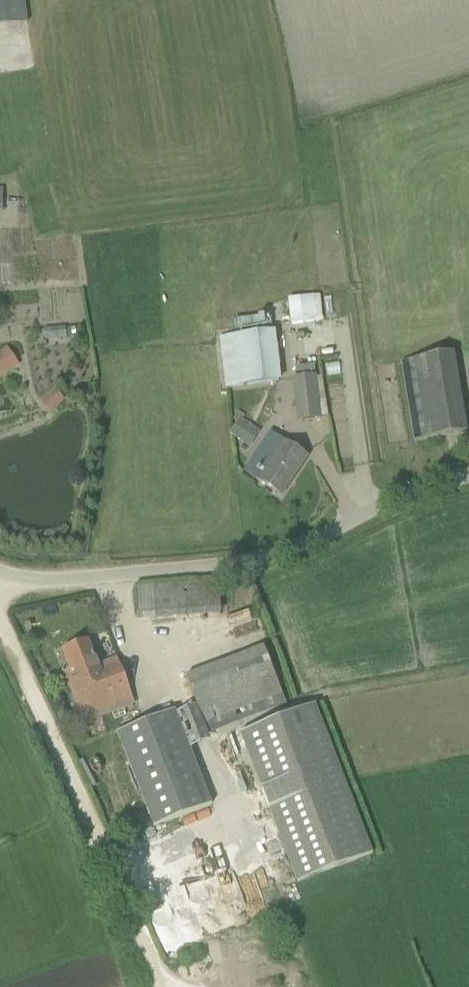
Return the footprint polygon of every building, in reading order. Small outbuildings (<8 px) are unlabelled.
[(25,0),(0,0),(0,26),(28,22),(25,0)] [(299,296),(287,298),(290,323),(302,322),(299,296)] [(64,327),(44,329),(45,339),(65,337),(64,327)] [(271,332),(220,337),(225,386),(276,380),(271,332)] [(8,371),(18,365),(7,348),(0,352),(0,360),(8,371)] [(466,432),(463,413),(453,353),(402,362),(415,441),(466,432)] [(312,375),(295,378),(300,418),(318,416),(312,375)] [(63,398),(56,391),(43,402),(49,410),(63,398)] [(231,434),(234,436),(241,440),(252,423),(242,417),(231,434)] [(256,454),(255,455),(244,472),(281,496),(307,456),(277,436),(271,446),(278,450),(270,463),(256,454)] [(220,609),(220,603),(218,583),(136,589),(138,615),(220,609)] [(96,666),(94,660),(87,641),(62,651),(70,670),(64,673),(83,723),(134,703),(118,663),(102,670),(100,665),(96,666)] [(248,665),(191,688),(209,735),(285,705),(262,646),(244,653),(248,665)] [(297,883),(372,854),(315,704),(240,733),(297,883)] [(117,733),(153,827),(211,805),(174,710),(117,733)]
